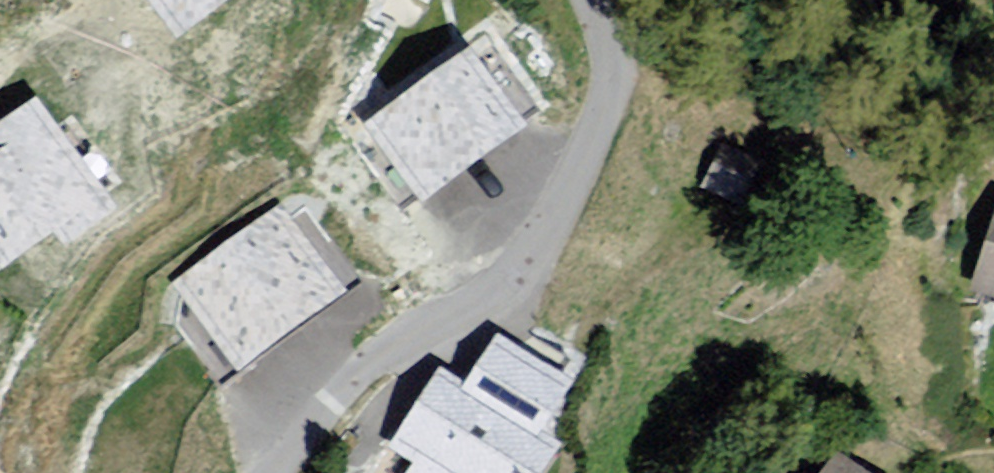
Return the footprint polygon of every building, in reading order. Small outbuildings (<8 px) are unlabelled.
[(174,29),(214,0),(152,0),(174,29)] [(463,49),(361,128),(416,199),(518,120),(463,49)] [(104,199),(31,97),(0,119),(0,273),(104,199)] [(757,161),(723,147),(707,184),(740,199),(757,161)] [(274,205),(170,283),(237,372),(341,295),(274,205)] [(980,284),(993,288),(993,232),(980,284)] [(440,373),(397,442),(422,457),(412,472),(534,472),(554,442),(534,430),(563,383),(497,342),(467,390),(440,373)] [(839,457),(828,472),(862,472),(853,466),(839,457)]
